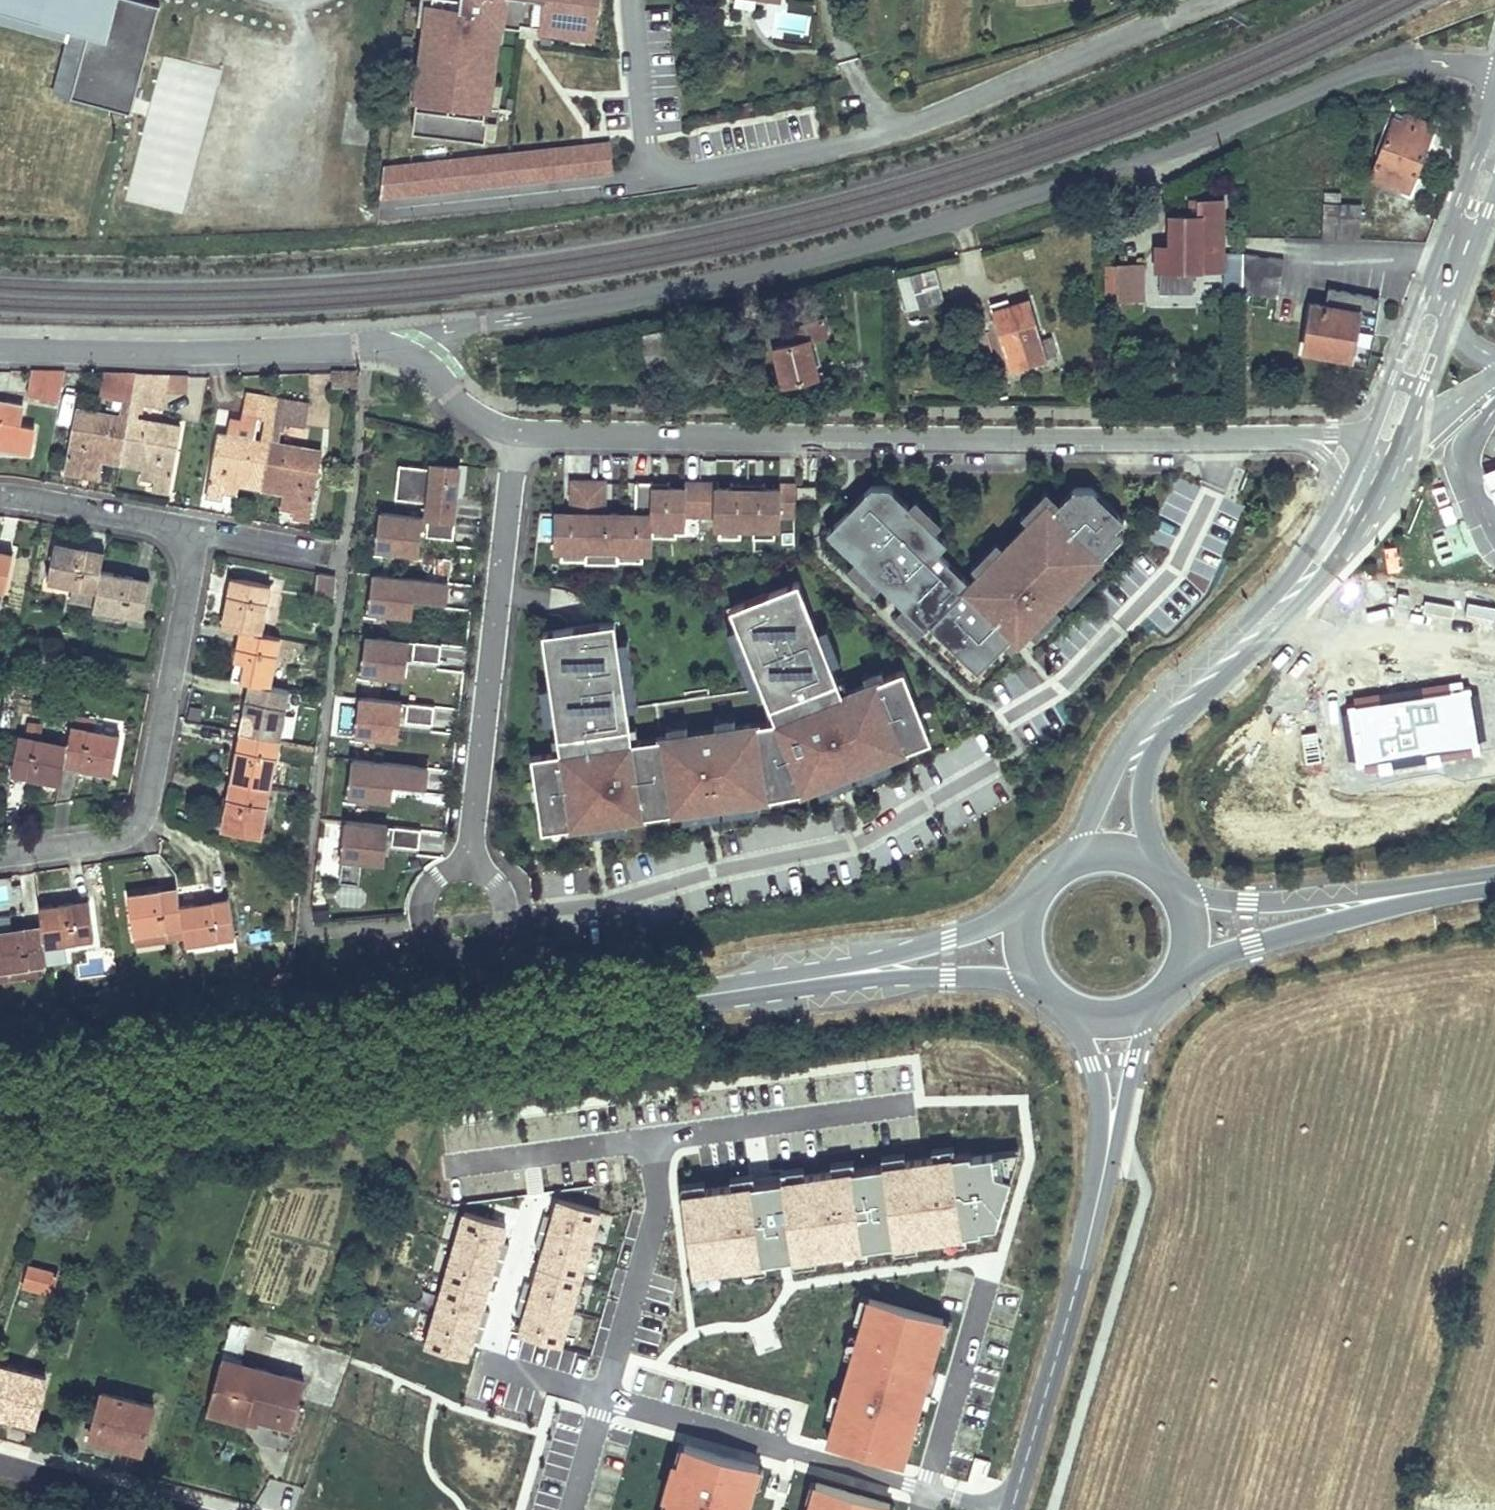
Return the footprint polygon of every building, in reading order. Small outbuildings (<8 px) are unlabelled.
[(0,11),(0,24),(66,42),(52,95),(68,99),(95,0),(78,0),(69,30),(0,11)] [(69,30),(78,0),(0,0),(0,11),(69,30)] [(68,99),(127,116),(157,8),(129,0),(95,0),(68,99)] [(498,41),(489,40),(491,23),(506,25),(521,27),(522,23),(542,26),(541,30),(542,30),(571,33),(572,33),(573,29),(594,32),(598,0),(433,0),(429,25),(426,25),(420,73),(420,74),(424,74),(421,98),(417,98),(413,132),(485,141),(485,138),(488,120),(485,120),(486,107),(490,108),(493,82),(498,42),(498,41)] [(418,24),(426,25),(429,25),(433,0),(421,0),(418,24)] [(734,6),(754,9),(756,0),(735,0),(734,6)] [(166,10),(157,8),(127,116),(136,118),(166,10)] [(776,12),(775,31),(807,34),(809,15),(776,12)] [(498,42),(503,42),(506,25),(491,23),(489,40),(498,41),(498,42)] [(541,38),(542,30),(541,30),(542,26),(522,23),(521,27),(520,35),(541,38)] [(593,44),(594,32),(573,29),(572,33),(571,33),(570,41),(593,44)] [(424,74),(420,74),(420,73),(414,73),(411,97),(417,98),(421,98),(424,74)] [(503,84),(493,82),(490,108),(486,107),(485,120),(488,120),(485,138),(496,140),(503,84)] [(1409,191),(1434,127),(1405,116),(1403,122),(1394,119),(1372,177),(1409,191)] [(201,136),(146,121),(123,199),(178,215),(201,136)] [(610,144),(383,169),(380,196),(613,172),(610,144)] [(1323,193),(1323,204),(1340,204),(1340,194),(1323,193)] [(1160,293),(1193,294),(1194,278),(1200,272),(1200,269),(1223,269),(1223,204),(1196,203),(1196,219),(1171,219),(1171,248),(1160,249),(1160,293)] [(1322,239),(1360,240),(1361,205),(1340,204),(1323,204),(1322,239)] [(1283,259),(1243,253),(1243,254),(1242,291),(1277,296),(1283,259)] [(1242,291),(1243,254),(1226,254),(1225,291),(1242,291)] [(1143,299),(1143,265),(1107,266),(1107,296),(1119,296),(1119,299),(1143,299)] [(935,269),(909,276),(918,307),(944,300),(935,269)] [(918,307),(909,276),(900,278),(909,310),(918,307)] [(1325,306),(1313,304),(1305,351),(1351,359),(1352,354),(1369,357),(1379,298),(1328,289),(1325,306)] [(999,330),(1011,370),(1058,356),(1053,336),(1042,339),(1030,299),(1010,305),(1008,298),(991,303),(996,321),(1002,320),(1005,328),(999,330)] [(774,347),(784,385),(818,376),(809,340),(826,335),(822,320),(795,326),(799,341),(784,345),(774,347)] [(1005,328),(1002,320),(996,321),(999,330),(1005,328)] [(795,326),(786,327),(782,336),(784,345),(799,341),(795,326)] [(33,371),(28,394),(61,401),(63,388),(67,372),(33,371)] [(136,375),(95,373),(91,395),(102,397),(101,406),(121,410),(123,400),(132,401),(136,375)] [(189,377),(169,376),(166,391),(188,392),(189,377)] [(63,388),(61,401),(58,417),(72,420),(78,390),(63,388)] [(278,399),(246,393),(242,415),(274,421),(278,399)] [(309,405),(278,399),(274,421),(305,427),(309,405)] [(129,416),(132,401),(123,400),(121,410),(120,415),(129,416)] [(0,401),(0,448),(30,454),(35,427),(19,425),(23,405),(0,401)] [(137,418),(140,403),(132,401),(129,416),(137,418)] [(120,415),(81,408),(76,414),(65,474),(99,480),(102,461),(120,464),(129,416),(120,415)] [(137,418),(129,416),(120,464),(142,468),(156,471),(154,481),(153,490),(168,493),(180,426),(137,418)] [(270,442),(219,432),(206,496),(222,499),(223,493),(225,483),(239,485),(261,489),(270,442)] [(321,452),(270,442),(261,489),(283,493),(280,510),(293,513),(292,518),(308,521),(321,452)] [(156,471),(142,468),(140,479),(154,481),(156,471)] [(433,472),(400,469),(397,499),(430,503),(433,472)] [(430,503),(428,521),(456,524),(461,475),(433,472),(430,503)] [(588,481),(571,481),(571,513),(554,513),(553,551),(562,551),(586,551),(587,551),(588,481)] [(604,482),(588,481),(587,551),(619,552),(620,514),(603,514),(604,482)] [(649,482),(635,482),(635,514),(620,514),(619,552),(648,552),(648,537),(649,527),(649,482)] [(653,482),(649,482),(649,527),(671,528),(680,528),(680,515),(696,516),(696,483),(685,483),(684,488),(670,488),(653,487),(653,482)] [(239,485),(225,483),(223,493),(237,496),(239,485)] [(716,483),(696,483),(696,516),(709,516),(709,528),(714,528),(736,529),(747,529),(748,489),(716,488),(716,483)] [(765,489),(748,489),(747,529),(748,529),(775,529),(780,529),(780,516),(795,517),(796,485),(780,484),(780,489),(765,489)] [(908,503),(891,485),(873,484),(835,521),(853,538),(845,547),(856,558),(882,583),(904,604),(926,627),(931,624),(961,654),(971,644),(988,661),(1003,646),(1012,636),(1019,642),(1030,630),(1056,604),(1065,594),(1090,568),(1103,555),(1096,548),(1118,527),(1126,519),(1093,487),(1076,487),(1062,501),(1055,508),(1049,502),(1030,521),(1006,546),(980,572),(971,582),(939,550),(948,541),(935,529),(908,503)] [(816,487),(798,487),(797,498),(816,498),(816,487)] [(1048,488),(1022,514),(1030,521),(1049,502),(1055,508),(1062,501),(1048,488)] [(943,522),(916,497),(908,503),(935,529),(943,522)] [(423,521),(382,516),(378,550),(420,555),(421,539),(423,521)] [(428,521),(423,521),(421,539),(454,542),(456,524),(428,521)] [(853,538),(835,521),(827,529),(845,547),(853,538)] [(671,528),(649,527),(648,537),(671,538),(671,528)] [(1125,533),(1118,527),(1096,548),(1103,555),(1125,533)] [(736,529),(714,528),(714,538),(736,539),(736,529)] [(775,529),(748,529),(748,539),(775,539),(775,529)] [(972,565),(980,572),(1006,546),(998,538),(972,565)] [(105,551),(56,541),(48,579),(75,584),(98,588),(101,571),(105,551)] [(0,551),(0,590),(5,591),(13,554),(0,551)] [(586,551),(562,551),(562,561),(586,561),(586,551)] [(618,552),(587,551),(586,551),(586,561),(618,562),(618,552)] [(644,552),(619,552),(618,552),(618,562),(643,562),(644,552)] [(424,574),(450,575),(451,559),(425,558),(424,574)] [(882,583),(856,558),(849,565),(875,591),(882,583)] [(1073,601),(1098,576),(1090,568),(1065,594),(1073,601)] [(150,581),(101,571),(98,588),(95,603),(94,609),(143,618),(150,581)] [(335,576),(318,573),(316,593),(333,595),(335,576)] [(269,585),(232,577),(223,626),(242,630),(260,633),(269,585)] [(449,588),(374,580),(370,614),(411,618),(413,603),(447,607),(449,588)] [(902,741),(927,731),(903,670),(885,677),(867,684),(848,692),(842,694),(836,696),(831,684),(837,682),(830,664),(817,630),(797,581),(729,608),(737,626),(761,687),(769,708),(775,706),(780,718),(774,720),(767,721),(740,725),(719,728),(692,732),(671,735),(639,740),(635,740),(629,741),(627,728),(633,727),(630,707),(621,640),(618,620),(546,631),(553,685),(559,721),(561,738),(564,738),(566,752),(563,752),(554,753),(532,757),(541,821),(567,817),(569,828),(590,825),(593,824),(592,816),(605,814),(606,822),(625,820),(644,817),(642,804),(668,800),(670,813),(683,811),(707,808),(706,799),(731,795),(732,804),(758,800),(769,799),(766,786),(791,776),(801,792),(817,786),(836,778),(833,770),(845,765),(848,774),(850,772),(855,771),(889,757),(906,750),(902,741)] [(95,603),(98,588),(75,584),(72,599),(95,603)] [(904,604),(896,612),(919,635),(926,627),(904,604)] [(1056,604),(1030,630),(1037,637),(1063,610),(1056,604)] [(737,626),(727,630),(751,691),(761,687),(737,626)] [(840,660),(826,627),(817,630),(830,664),(840,660)] [(279,637),(260,633),(242,630),(232,679),(251,683),(269,686),(279,637)] [(408,641),(367,636),(363,671),(405,675),(406,659),(408,641)] [(1019,642),(1012,636),(1003,646),(1012,655),(1022,645),(1019,642)] [(640,706),(631,638),(621,640),(630,707),(640,706)] [(442,645),(408,641),(406,659),(440,663),(442,645)] [(978,671),(988,661),(971,644),(961,654),(978,671)] [(881,667),(863,674),(867,684),(885,677),(881,667)] [(848,692),(843,679),(837,682),(831,684),(836,696),(842,694),(848,692)] [(269,686),(251,683),(241,731),(279,739),(288,689),(269,686)] [(553,685),(543,686),(548,722),(559,721),(553,685)] [(1472,685),(1343,705),(1353,767),(1482,748),(1472,685)] [(402,703),(360,698),(356,732),(398,737),(400,721),(402,703)] [(435,706),(402,703),(400,721),(433,725),(435,706)] [(769,708),(765,710),(767,721),(774,720),(780,718),(775,706),(769,708)] [(738,714),(718,717),(719,728),(740,725),(738,714)] [(120,736),(92,731),(94,721),(73,717),(67,745),(64,765),(113,774),(120,736)] [(690,721),(670,724),(671,735),(692,732),(690,721)] [(67,745),(40,740),(43,725),(29,722),(26,737),(18,736),(12,773),(61,782),(64,765),(67,745)] [(639,740),(638,727),(633,727),(627,728),(629,741),(635,740),(639,740)] [(279,739),(241,731),(232,781),(270,788),(279,739)] [(906,750),(931,740),(927,731),(902,741),(906,750)] [(561,738),(552,739),(554,753),(563,752),(566,752),(564,738),(561,738)] [(855,771),(859,780),(892,766),(889,757),(855,771)] [(427,773),(352,765),(349,799),(390,803),(392,788),(425,791),(427,773)] [(820,794),(854,782),(850,772),(848,774),(845,765),(833,770),(836,778),(817,786),(820,794)] [(766,786),(769,799),(801,792),(791,776),(766,786)] [(270,788),(232,781),(222,829),(260,837),(270,788)] [(724,815),(760,810),(758,800),(732,804),(731,795),(706,799),(707,808),(683,811),(684,821),(719,816),(718,806),(723,806),(724,815)] [(642,804),(644,817),(670,813),(668,800),(642,804)] [(348,801),(346,815),(365,817),(367,803),(348,801)] [(590,825),(591,835),(626,830),(625,820),(606,822),(605,814),(592,816),(593,824),(590,825)] [(541,821),(543,832),(569,828),(567,817),(541,821)] [(386,830),(345,826),(341,860),(383,864),(384,848),(386,830)] [(419,833),(386,830),(384,848),(418,852),(419,833)] [(180,904),(178,885),(128,893),(136,943),(185,935),(180,904)] [(8,905),(8,886),(0,886),(0,905),(8,905)] [(185,935),(186,941),(235,934),(230,897),(180,904),(185,935)] [(94,936),(89,899),(39,906),(42,923),(45,943),(94,936)] [(0,930),(0,969),(40,963),(47,962),(45,943),(42,923),(0,930)] [(40,963),(0,969),(0,981),(42,974),(40,963)] [(121,1001),(119,989),(102,992),(103,1004),(121,1001)] [(753,1216),(742,1218),(744,1229),(738,1231),(744,1257),(761,1253),(753,1216)] [(29,1266),(23,1288),(52,1295),(57,1273),(29,1266)] [(952,1323),(872,1299),(829,1446),(908,1469),(952,1323)] [(226,1323),(224,1354),(245,1355),(247,1324),(226,1323)] [(291,1428),(304,1382),(222,1359),(207,1412),(247,1423),(249,1416),(291,1428)] [(34,1423),(46,1377),(0,1365),(0,1414),(34,1423)] [(90,1438),(141,1451),(153,1405),(102,1392),(90,1438)] [(683,1442),(662,1509),(756,1509),(769,1468),(683,1442)] [(816,1483),(808,1509),(902,1509),(903,1509),(816,1483)]
